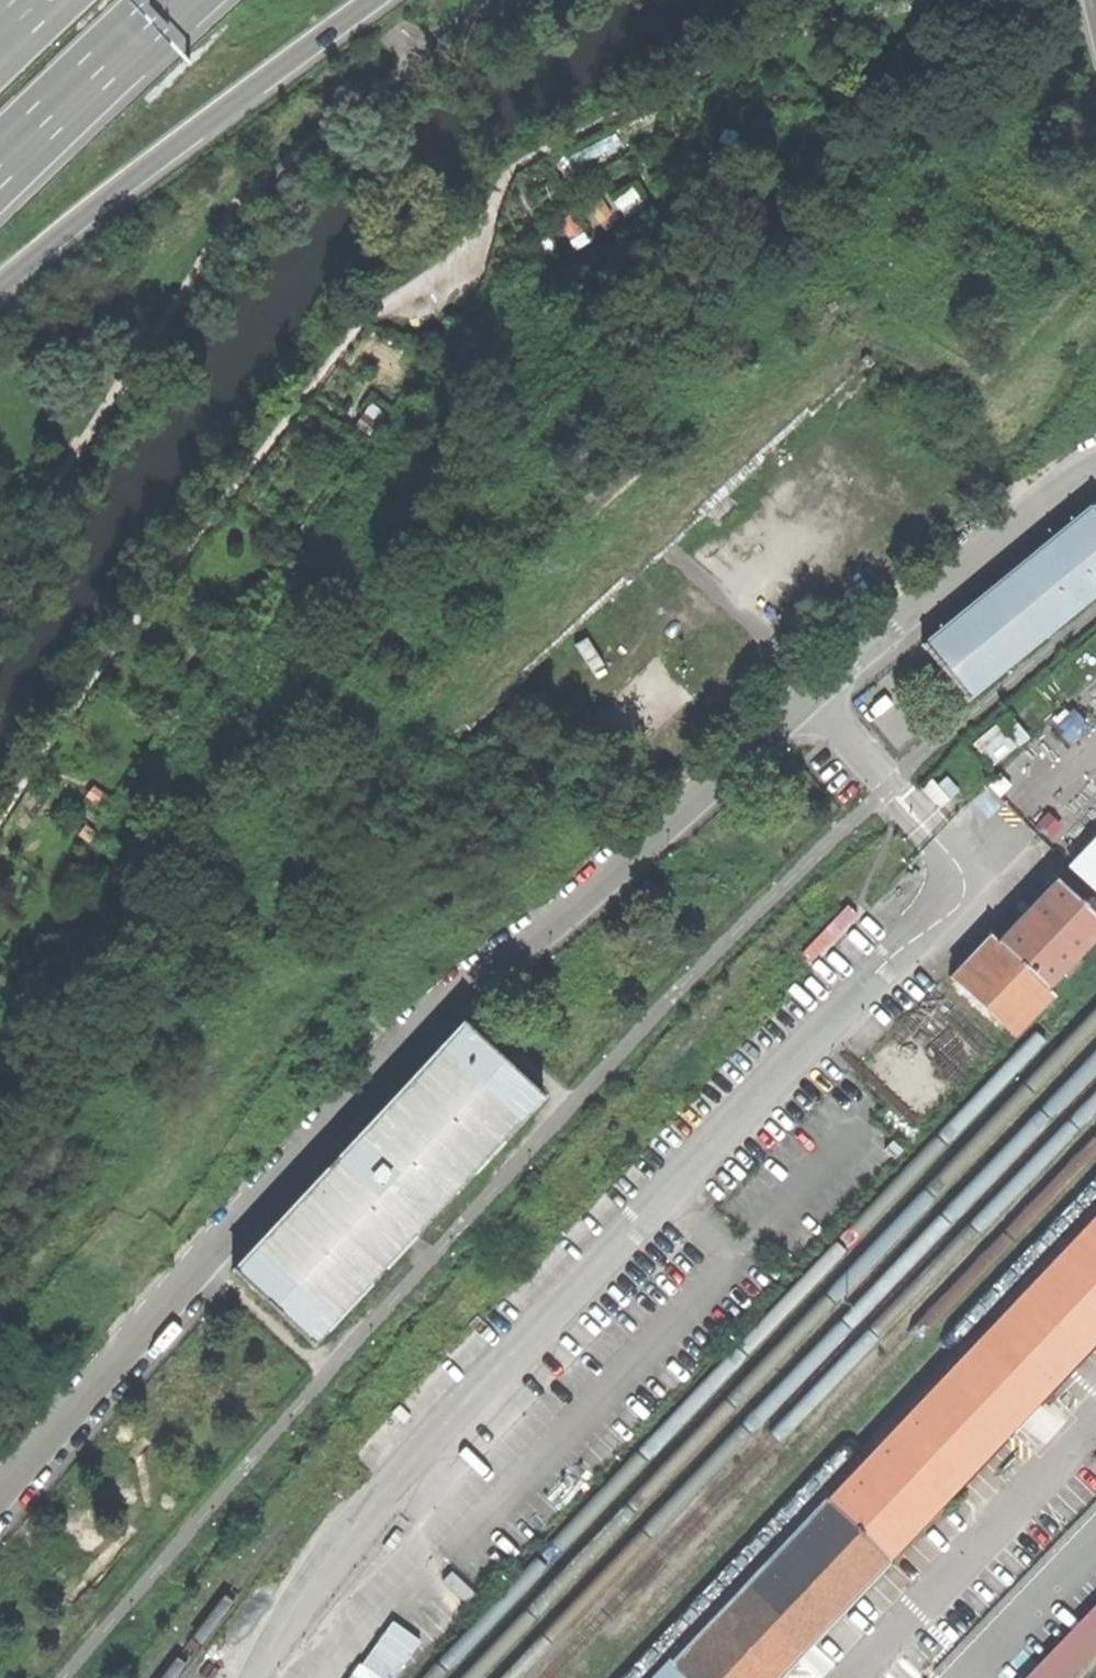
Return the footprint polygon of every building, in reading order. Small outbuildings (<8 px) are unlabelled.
[(925,642),(970,698),(1095,595),(1095,510),(1094,508),(1007,579),(925,642)] [(971,741),(987,764),(1026,738),(1009,714),(971,741)] [(1071,867),(1095,890),(1095,841),(1071,867)] [(1060,881),(1002,942),(994,935),(954,976),(1019,1038),(1059,996),(1051,988),(1095,941),(1095,916),(1060,881)] [(802,952),(812,961),(858,915),(848,905),(802,952)] [(466,1016),(233,1266),(317,1343),(548,1094),(466,1016)] [(1095,1348),(1095,1218),(676,1663),(678,1665),(665,1677),(784,1677),(1095,1348)] [(1095,1654),(1095,1615),(1035,1677),(1073,1677),(1095,1654)]
